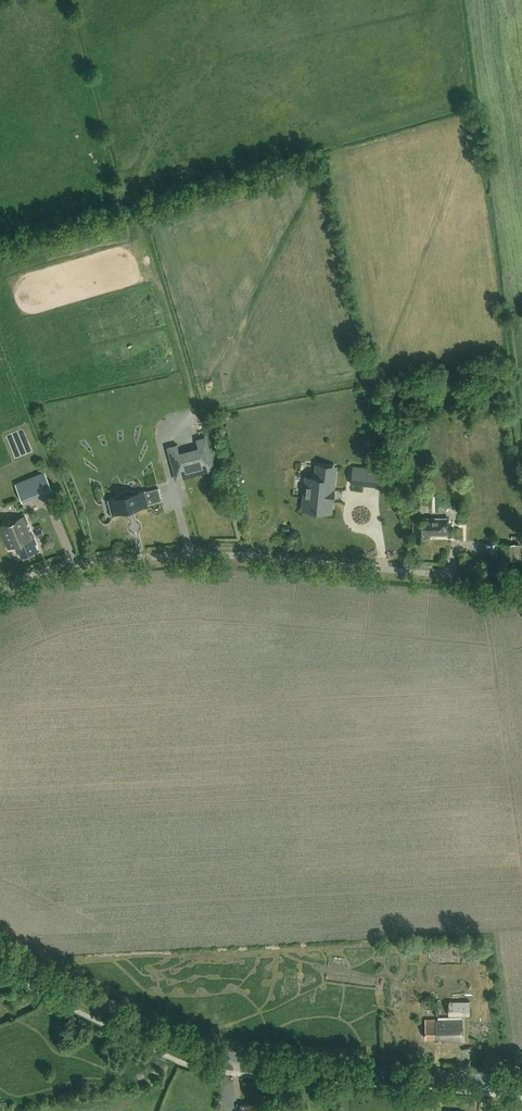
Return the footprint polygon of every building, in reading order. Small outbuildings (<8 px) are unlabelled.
[(367,410),(376,408),(373,387),(364,389),(367,410)] [(176,480),(216,470),(206,436),(196,439),(198,446),(180,452),(178,444),(167,447),(176,480)] [(306,477),(303,509),(329,512),(330,500),(332,501),(333,501),(334,489),(336,466),(316,464),(315,478),(306,477)] [(353,468),(351,484),(380,487),(381,471),(353,468)] [(51,490),(43,471),(14,484),(22,502),(51,490)] [(162,500),(158,488),(147,491),(147,490),(136,493),(136,491),(131,490),(127,491),(123,492),(120,494),(116,497),(116,498),(106,501),(110,500),(113,513),(109,514),(109,515),(127,510),(126,509),(133,507),(133,508),(151,504),(151,503),(162,500)] [(25,515),(0,526),(0,529),(8,549),(17,545),(22,558),(39,551),(25,515)] [(448,535),(448,519),(448,517),(421,517),(421,520),(414,520),(413,540),(416,540),(417,542),(421,542),(422,540),(429,540),(429,535),(448,535)] [(502,544),(502,559),(521,559),(521,544),(502,544)] [(470,1000),(460,1001),(460,999),(448,1000),(449,1016),(471,1015),(470,1000)] [(435,1021),(435,1018),(425,1019),(425,1038),(442,1037),(442,1042),(463,1041),(462,1016),(437,1017),(437,1021),(435,1021)]
